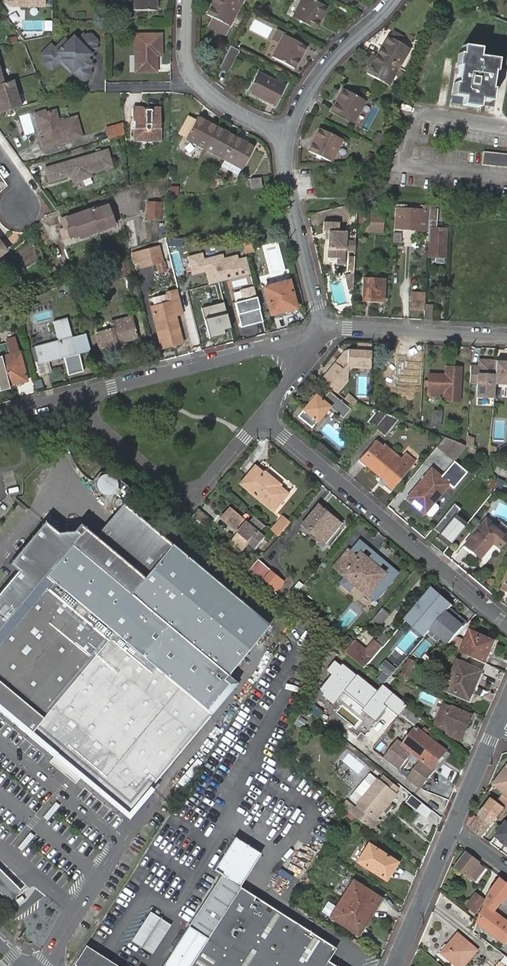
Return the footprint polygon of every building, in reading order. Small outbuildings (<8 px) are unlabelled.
[(156,0),(134,0),(134,11),(156,11),(156,0)] [(222,0),(208,0),(206,3),(211,6),(206,15),(212,19),(229,28),(239,9),(222,0)] [(239,9),(243,0),(222,0),(239,9)] [(310,0),(301,0),(292,19),(314,31),(325,8),(310,0)] [(229,28),(212,19),(207,27),(224,36),(229,28)] [(50,47),(41,57),(45,61),(43,62),(43,65),(49,71),(52,70),(63,60),(68,64),(66,66),(75,75),(82,68),(86,72),(88,70),(92,66),(85,59),(95,49),(93,46),(95,43),(95,41),(90,35),(86,35),(84,37),(82,35),(76,41),(72,38),(62,48),(59,45),(54,50),(50,47)] [(305,47),(284,35),(272,58),(294,70),(305,47)] [(154,53),(159,54),(159,36),(134,36),(133,74),(154,74),(154,57),(154,53)] [(387,37),(376,56),(398,69),(409,50),(387,37)] [(227,71),(238,51),(231,47),(221,67),(227,71)] [(480,50),(462,48),(461,55),(459,55),(457,67),(459,67),(456,85),(454,85),(453,96),(464,98),(462,106),(478,108),(479,101),(490,102),(492,90),(490,89),(493,72),(495,72),(496,60),(478,57),(480,50)] [(398,69),(376,56),(365,74),(388,87),(398,69)] [(89,75),(86,72),(82,68),(75,75),(81,81),(84,81),(89,75)] [(22,109),(14,81),(4,84),(0,71),(0,114),(0,115),(22,109)] [(285,88),(257,73),(246,93),(274,108),(285,88)] [(65,83),(57,86),(61,97),(69,93),(65,83)] [(365,101),(342,90),(331,113),(354,123),(365,101)] [(38,123),(40,122),(40,120),(43,113),(44,112),(43,108),(35,111),(38,123)] [(40,120),(40,122),(45,138),(41,139),(43,148),(82,137),(76,116),(59,121),(55,109),(44,112),(43,113),(40,120)] [(141,144),(151,144),(151,142),(159,142),(160,110),(153,109),(150,114),(144,114),(139,109),(131,109),(131,123),(133,123),(133,139),(141,139),(141,144)] [(23,135),(33,133),(30,113),(19,115),(23,135)] [(186,140),(204,150),(216,128),(198,118),(186,140)] [(123,136),(122,126),(106,131),(108,141),(123,136)] [(216,128),(204,150),(223,160),(235,138),(216,128)] [(341,140),(319,130),(309,153),(331,163),(341,140)] [(380,144),(384,134),(378,132),(374,142),(380,144)] [(235,138),(223,160),(224,161),(241,170),(242,171),(254,149),(235,138)] [(91,174),(113,168),(108,151),(45,169),(49,183),(67,178),(66,176),(71,175),(71,177),(73,183),(92,178),(91,174)] [(484,151),(482,163),(506,166),(506,154),(484,151)] [(364,161),(370,164),(373,154),(367,152),(364,161)] [(237,177),(241,170),(224,161),(220,167),(237,177)] [(260,179),(250,180),(252,190),(261,188),(260,179)] [(161,220),(162,203),(147,202),(147,219),(161,220)] [(384,207),(376,207),(375,232),(382,233),(383,212),(394,212),(395,207),(395,204),(384,203),(384,205),(384,207)] [(115,226),(107,206),(95,211),(94,209),(60,220),(64,230),(60,231),(63,239),(79,234),(80,238),(115,226)] [(375,232),(376,207),(360,206),(359,232),(375,232)] [(395,207),(394,212),(393,230),(418,232),(419,222),(424,222),(425,210),(395,207)] [(429,221),(430,210),(425,210),(424,222),(419,222),(418,232),(428,232),(429,221)] [(329,234),(329,243),(328,259),(337,260),(337,266),(345,266),(347,233),(340,233),(340,224),(325,223),(324,234),(326,234),(329,234)] [(444,264),(446,230),(430,230),(429,257),(435,258),(435,264),(444,264)] [(397,234),(393,234),(393,243),(400,244),(401,236),(397,236),(397,234)] [(163,262),(159,248),(136,254),(140,268),(163,262)] [(202,253),(188,257),(192,276),(206,272),(209,285),(250,274),(246,259),(238,261),(237,257),(224,260),(223,255),(204,260),(202,253)] [(131,277),(127,261),(116,264),(120,279),(131,277)] [(352,287),(353,273),(344,273),(346,287),(352,287)] [(370,300),(372,280),(364,280),(362,300),(370,300)] [(383,281),(372,280),(370,300),(382,301),(383,281)] [(296,309),(289,282),(263,288),(270,316),(296,309)] [(255,288),(241,291),(243,302),(237,304),(243,328),(264,323),(255,288)] [(424,305),(425,296),(411,295),(410,308),(424,310),(424,305)] [(0,300),(0,311),(12,307),(9,298),(0,300)] [(226,303),(202,309),(211,342),(234,336),(226,303)] [(424,310),(424,320),(432,320),(433,306),(424,305),(424,310)] [(182,343),(173,307),(151,313),(161,349),(182,343)] [(138,338),(132,316),(110,322),(112,329),(95,333),(100,350),(118,345),(118,343),(138,338)] [(76,353),(91,349),(87,334),(72,338),(67,320),(54,324),(58,342),(35,348),(39,363),(36,364),(40,376),(51,373),(48,361),(76,353)] [(1,357),(9,387),(27,382),(16,338),(6,340),(7,343),(10,355),(1,357)] [(1,357),(10,355),(7,343),(0,344),(0,354),(1,357)] [(335,364),(321,381),(335,393),(345,381),(347,374),(351,367),(370,368),(371,352),(346,351),(335,364)] [(9,387),(1,357),(0,357),(0,389),(9,387)] [(416,363),(390,361),(389,379),(415,381),(416,363)] [(495,364),(488,364),(488,362),(478,361),(478,368),(470,367),(469,384),(477,385),(476,398),(494,399),(494,385),(495,364)] [(495,362),(495,364),(494,385),(506,386),(506,364),(506,363),(495,362)] [(427,395),(444,397),(444,400),(458,401),(460,368),(446,368),(445,376),(428,375),(427,395)] [(346,392),(340,398),(341,399),(351,407),(355,403),(357,401),(346,392)] [(315,397),(297,418),(311,429),(329,408),(342,420),(350,411),(328,393),(321,402),(315,397)] [(368,402),(368,408),(373,410),(377,412),(379,403),(368,402)] [(366,423),(374,429),(385,415),(377,412),(373,410),(371,412),(374,414),(366,423)] [(431,411),(431,427),(440,427),(441,411),(431,411)] [(385,415),(374,429),(384,437),(399,420),(385,415)] [(456,443),(444,438),(436,448),(446,456),(450,451),(456,443)] [(374,443),(359,462),(365,467),(368,463),(377,471),(375,473),(386,482),(384,484),(390,490),(404,473),(396,466),(401,459),(383,445),(381,448),(374,443)] [(453,455),(461,444),(456,443),(450,451),(453,455)] [(431,469),(407,499),(425,513),(426,513),(429,516),(431,516),(438,507),(438,506),(434,503),(449,484),(454,488),(467,472),(454,461),(441,477),(431,469)] [(493,472),(505,478),(506,473),(506,470),(497,465),(493,472)] [(257,468),(249,477),(256,484),(264,474),(257,468)] [(256,484),(249,477),(243,485),(276,512),(290,495),(282,488),(282,487),(266,473),(264,474),(256,484)] [(107,474),(104,474),(99,477),(97,478),(96,481),(95,484),(96,488),(97,491),(100,493),(103,495),(106,495),(110,494),(113,492),(115,489),(116,487),(116,484),(116,481),(114,478),(112,476),(110,475),(107,474)] [(172,543),(123,502),(94,536),(79,523),(73,531),(57,532),(44,522),(9,564),(17,571),(0,592),(0,708),(20,725),(80,774),(129,814),(152,787),(237,680),(227,672),(234,664),(269,623),(172,543)] [(448,548),(467,524),(456,516),(461,509),(454,504),(433,529),(439,535),(436,539),(448,548)] [(322,506),(304,528),(326,546),(344,524),(322,506)] [(200,511),(194,517),(205,527),(208,524),(210,525),(213,523),(200,511)] [(267,521),(258,514),(249,525),(232,511),(224,520),(242,534),(233,545),(248,558),(257,548),(254,546),(262,536),(257,533),(267,521)] [(278,531),(282,534),(293,521),(285,514),(275,528),(278,531)] [(498,548),(506,537),(485,519),(464,545),(479,558),(491,542),(498,548)] [(265,539),(262,536),(254,546),(257,548),(265,539)] [(349,552),(335,568),(375,602),(393,581),(363,555),(359,560),(349,552)] [(250,571),(274,591),(277,587),(279,589),(285,582),(260,560),(250,571)] [(449,609),(452,605),(433,588),(405,621),(425,637),(432,629),(449,609)] [(381,608),(374,620),(382,625),(389,613),(381,608)] [(456,638),(468,625),(449,609),(432,629),(450,645),(456,638)] [(462,654),(486,664),(495,641),(472,631),(462,654)] [(348,636),(339,647),(346,653),(355,642),(348,636)] [(406,637),(397,647),(404,653),(413,642),(406,637)] [(461,641),(456,638),(450,645),(448,648),(457,651),(461,641)] [(366,651),(355,642),(346,653),(365,669),(374,658),(383,647),(375,641),(366,651)] [(400,674),(398,680),(400,680),(404,682),(407,683),(417,662),(409,659),(402,675),(400,674)] [(385,673),(378,680),(384,685),(391,677),(397,670),(387,662),(380,669),(385,673)] [(473,694),(476,687),(482,672),(459,663),(447,691),(471,700),(473,694)] [(384,685),(394,693),(400,680),(398,680),(391,677),(384,685)] [(413,701),(418,688),(407,683),(404,682),(399,693),(403,695),(403,696),(413,701)] [(485,691),(476,687),(473,694),(482,698),(485,691)] [(375,703),(385,710),(395,697),(385,690),(375,703)] [(445,734),(462,742),(473,716),(441,703),(433,722),(439,724),(437,728),(446,732),(445,734)] [(55,756),(53,758),(79,780),(81,778),(130,818),(154,789),(152,787),(129,814),(0,708),(0,711),(55,756)] [(427,779),(429,781),(436,772),(432,769),(448,750),(417,726),(402,746),(398,743),(386,759),(401,771),(410,758),(413,754),(423,762),(420,766),(409,780),(422,791),(427,784),(424,782),(427,779)] [(413,754),(410,758),(420,766),(423,762),(413,754)] [(495,784),(504,792),(497,800),(506,807),(506,769),(495,784)] [(347,811),(374,832),(383,821),(379,818),(384,812),(388,815),(394,807),(390,804),(398,794),(396,793),(399,789),(379,773),(375,777),(354,803),(352,805),(347,801),(343,807),(347,811)] [(350,799),(354,803),(375,777),(370,774),(350,799)] [(482,838),(505,809),(492,799),(478,817),(476,820),(474,818),(468,826),(469,828),(482,838)] [(468,826),(474,818),(476,820),(478,817),(472,814),(467,825),(468,826)] [(506,823),(496,837),(506,846),(506,823)] [(326,962),(335,949),(239,888),(260,856),(234,839),(213,871),(220,876),(194,918),(161,965),(333,965),(326,962)] [(386,880),(397,863),(367,844),(356,862),(386,880)] [(482,863),(467,852),(455,867),(474,883),(486,869),(481,865),(482,863)] [(9,904),(21,892),(0,870),(0,894),(9,904)] [(478,924),(506,946),(506,945),(506,920),(494,910),(500,902),(502,904),(506,898),(506,883),(502,879),(490,895),(478,924)] [(341,899),(369,917),(380,899),(352,881),(341,899)] [(485,902),(476,895),(467,907),(475,914),(485,902)] [(357,936),(369,917),(341,899),(329,918),(357,936)] [(321,912),(326,915),(332,905),(326,902),(321,912)] [(506,920),(506,919),(506,914),(500,908),(502,904),(500,902),(494,910),(506,920)] [(152,955),(171,925),(150,912),(131,941),(152,955)] [(458,936),(443,954),(457,965),(464,965),(477,951),(458,936)] [(101,957),(84,946),(73,964),(75,965),(115,965),(101,957)]
